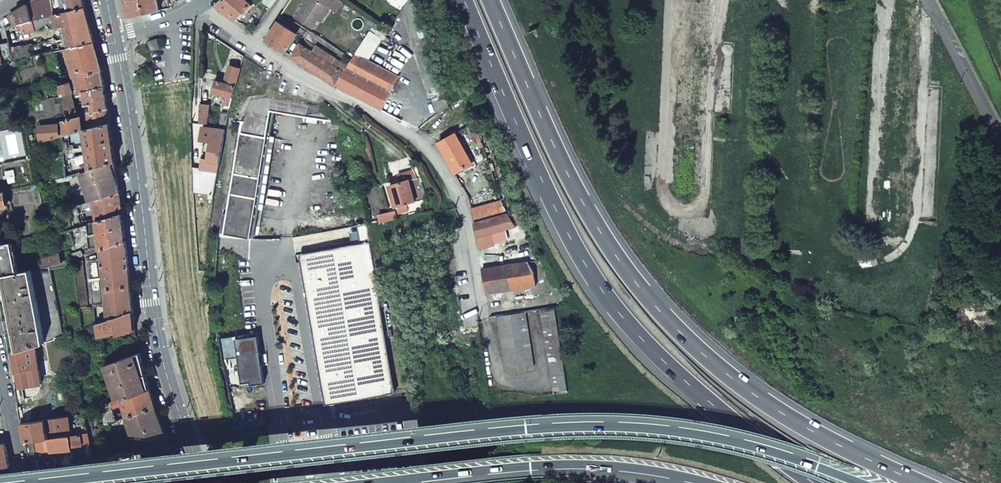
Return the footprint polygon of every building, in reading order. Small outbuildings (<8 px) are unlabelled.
[(64,12),(61,0),(33,0),(27,3),(32,20),(53,15),(64,12)] [(68,12),(84,8),(82,0),(65,0),(68,12)] [(126,17),(158,11),(155,0),(123,0),(126,17)] [(246,0),(221,0),(217,4),(222,10),(234,19),(249,4),(246,0)] [(342,0),(306,0),(295,17),(312,28),(318,19),(327,6),(331,8),(335,11),(342,0)] [(403,9),(433,115),(443,106),(413,0),(409,0),(403,9)] [(27,3),(14,11),(8,15),(11,24),(18,22),(18,23),(32,20),(27,3)] [(322,22),(331,8),(327,6),(318,19),(319,20),(322,22)] [(73,25),(88,22),(84,8),(68,12),(64,12),(53,15),(54,17),(56,29),(73,25)] [(34,29),(54,17),(53,15),(32,20),(34,29)] [(22,33),(34,29),(32,20),(18,23),(22,33)] [(266,40),(285,51),(297,32),(279,20),(266,40)] [(66,48),(93,42),(88,22),(73,25),(75,36),(64,40),(63,37),(53,39),(56,51),(66,48)] [(386,30),(373,22),(355,52),(362,57),(375,34),(381,37),(386,30)] [(39,42),(20,46),(19,44),(8,47),(11,62),(56,51),(53,39),(52,37),(39,40),(39,42)] [(158,42),(157,38),(147,41),(150,52),(160,49),(158,42)] [(11,62),(8,47),(7,42),(0,44),(0,65),(11,62)] [(66,48),(74,76),(101,69),(93,42),(66,48)] [(343,73),(347,66),(334,57),(330,62),(311,50),(300,42),(291,55),(334,84),(341,72),(343,73)] [(330,62),(334,57),(315,44),(311,50),(330,62)] [(336,85),(380,108),(396,76),(362,57),(355,52),(347,66),(343,73),(336,85)] [(226,82),(215,79),(211,92),(233,98),(240,68),(231,66),(226,82)] [(74,76),(78,92),(83,91),(103,85),(101,69),(74,76)] [(73,93),(70,83),(57,86),(60,96),(70,94),(73,93)] [(91,104),(92,112),(80,115),(80,116),(81,131),(108,123),(103,85),(83,91),(85,104),(91,104)] [(243,118),(225,235),(250,238),(269,110),(330,119),(331,115),(294,93),(269,95),(268,99),(249,103),(243,118)] [(74,118),(70,94),(60,96),(65,120),(74,118)] [(199,103),(198,122),(206,123),(208,104),(199,103)] [(221,113),(219,124),(226,125),(228,114),(221,113)] [(59,124),(38,125),(40,143),(61,137),(66,135),(81,131),(80,116),(74,118),(65,120),(58,121),(59,124)] [(479,132),(475,122),(474,120),(467,125),(471,135),(479,132)] [(83,141),(84,152),(87,171),(114,162),(111,145),(108,123),(81,131),(83,141)] [(210,141),(210,151),(209,160),(216,162),(220,163),(223,143),(225,130),(201,127),(199,140),(210,141)] [(71,144),(83,141),(81,131),(66,135),(67,145),(71,144)] [(472,162),(455,132),(438,142),(455,171),(472,162)] [(72,156),(71,144),(67,145),(66,135),(61,137),(64,159),(72,156)] [(210,151),(191,150),(192,165),(205,166),(209,160),(210,151)] [(66,178),(79,174),(87,171),(84,152),(72,156),(64,159),(66,178)] [(89,203),(118,193),(114,162),(87,171),(79,174),(89,203)] [(205,166),(192,165),(192,176),(205,176),(205,166)] [(205,176),(192,176),(193,193),(204,193),(213,194),(217,178),(205,176)] [(416,177),(389,185),(395,207),(396,207),(403,205),(414,201),(412,194),(420,192),(416,177)] [(92,211),(94,223),(122,214),(118,193),(89,203),(78,206),(80,214),(92,211)] [(474,222),(506,214),(500,199),(471,206),(474,222)] [(404,211),(403,205),(396,207),(398,213),(404,211)] [(394,212),(378,215),(379,221),(395,218),(394,212)] [(520,223),(514,213),(508,217),(514,225),(515,226),(520,223)] [(94,223),(99,251),(125,242),(122,214),(94,223)] [(506,214),(474,222),(478,247),(494,244),(491,232),(514,225),(508,217),(506,214)] [(92,248),(90,225),(84,227),(86,249),(92,248)] [(356,227),(359,244),(369,242),(366,225),(356,227)] [(99,251),(105,321),(132,312),(125,242),(99,251)] [(326,405),(395,392),(369,242),(359,244),(300,254),(326,405)] [(0,246),(0,277),(5,276),(18,273),(12,243),(0,246)] [(54,266),(62,264),(60,256),(52,258),(50,260),(51,267),(54,266)] [(88,257),(93,307),(100,306),(94,256),(88,257)] [(86,308),(81,261),(74,262),(72,271),(77,309),(86,308)] [(485,292),(535,283),(533,271),(527,261),(481,267),(485,292)] [(44,341),(31,271),(18,273),(5,276),(19,349),(33,344),(44,341)] [(523,304),(496,307),(497,314),(524,310),(523,304)] [(539,308),(550,372),(565,370),(554,306),(539,308)] [(533,364),(524,310),(497,314),(506,369),(533,364)] [(264,388),(259,340),(237,343),(242,387),(251,386),(251,389),(264,388)] [(41,383),(33,344),(19,349),(10,352),(18,388),(41,383)] [(120,397),(150,389),(140,352),(105,365),(115,397),(119,396),(120,397)] [(550,372),(553,392),(568,389),(565,370),(550,372)] [(116,400),(150,391),(150,389),(120,397),(119,396),(115,397),(116,400)] [(125,416),(154,406),(150,391),(116,400),(111,401),(112,404),(121,401),(124,411),(125,416)] [(100,410),(102,424),(112,420),(111,416),(109,406),(104,407),(105,409),(100,410)] [(124,416),(135,452),(170,448),(154,406),(125,416),(124,416)] [(124,411),(111,416),(112,420),(124,416),(125,416),(124,411)] [(69,416),(22,423),(25,442),(34,440),(49,437),(47,431),(70,426),(69,416)] [(51,453),(72,449),(71,445),(89,439),(87,428),(49,437),(34,440),(36,451),(51,449),(51,453)] [(9,466),(5,443),(0,444),(0,467),(9,466)]
